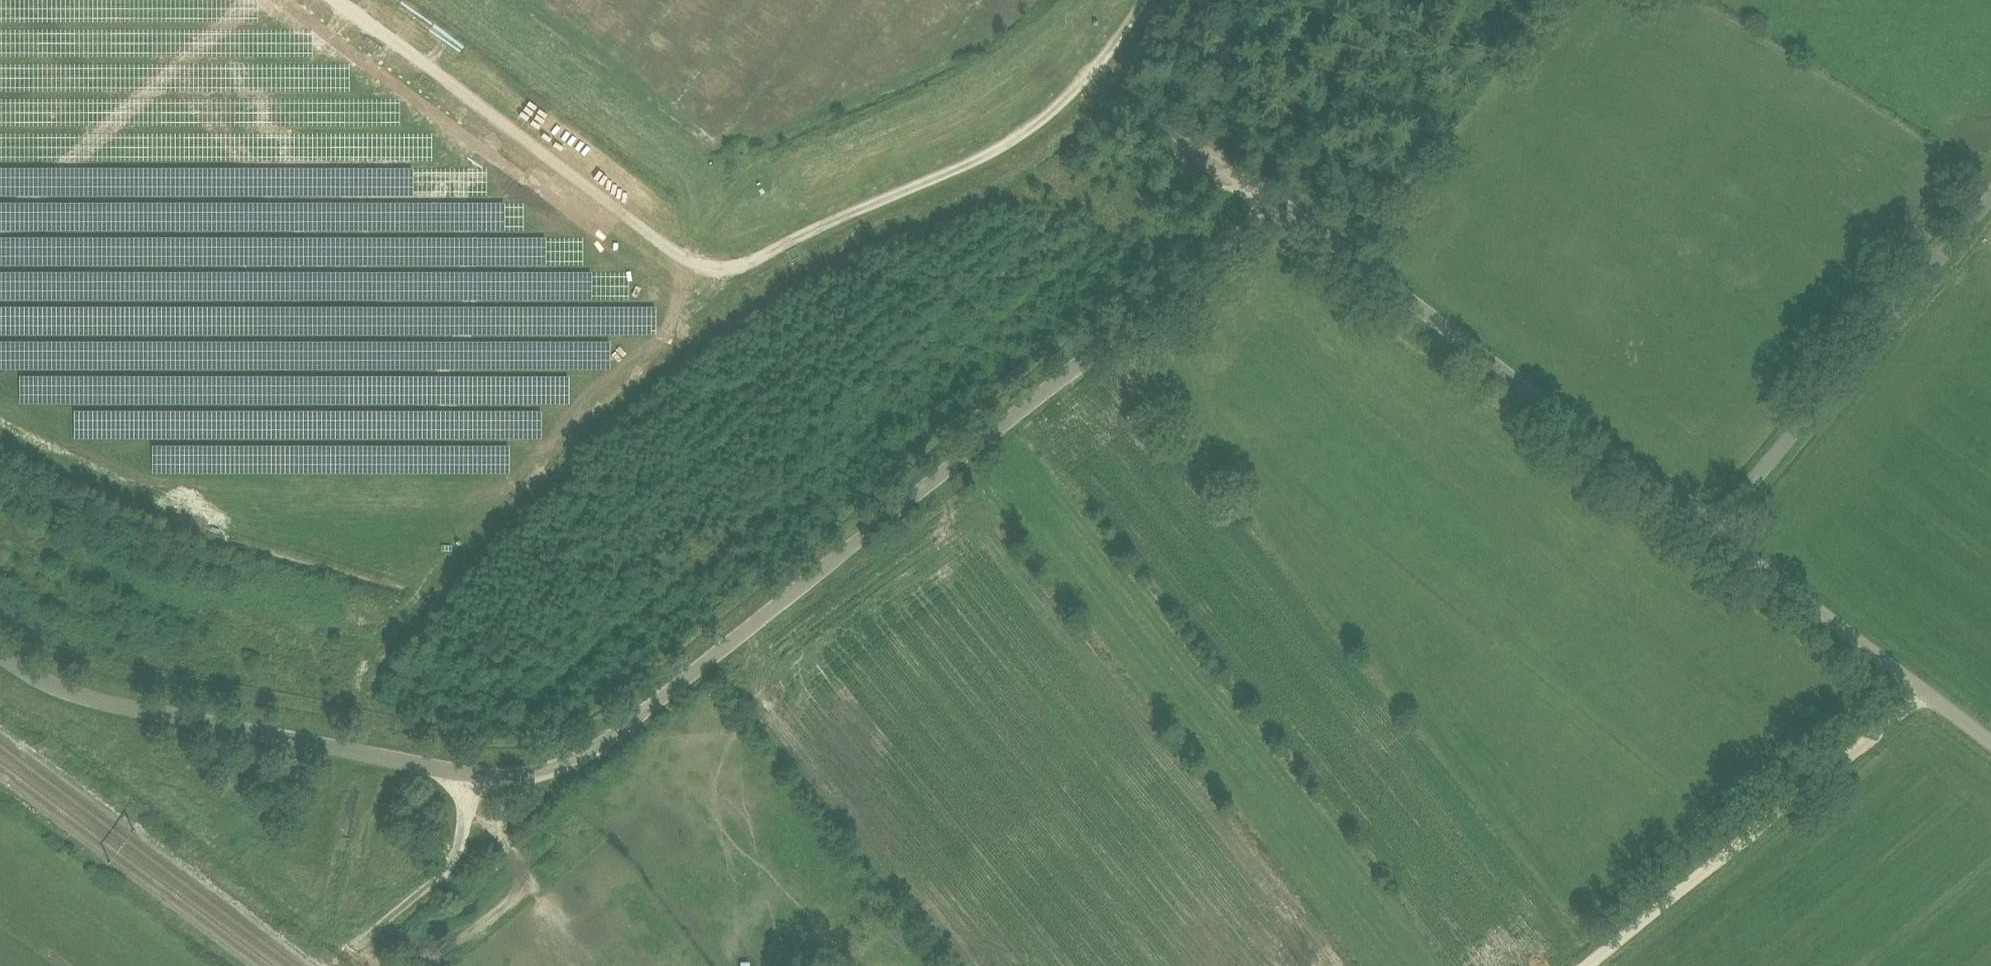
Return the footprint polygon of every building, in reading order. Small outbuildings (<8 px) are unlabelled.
[(1845,724),(1838,729),(1842,735),(1849,730),(1845,724)]
